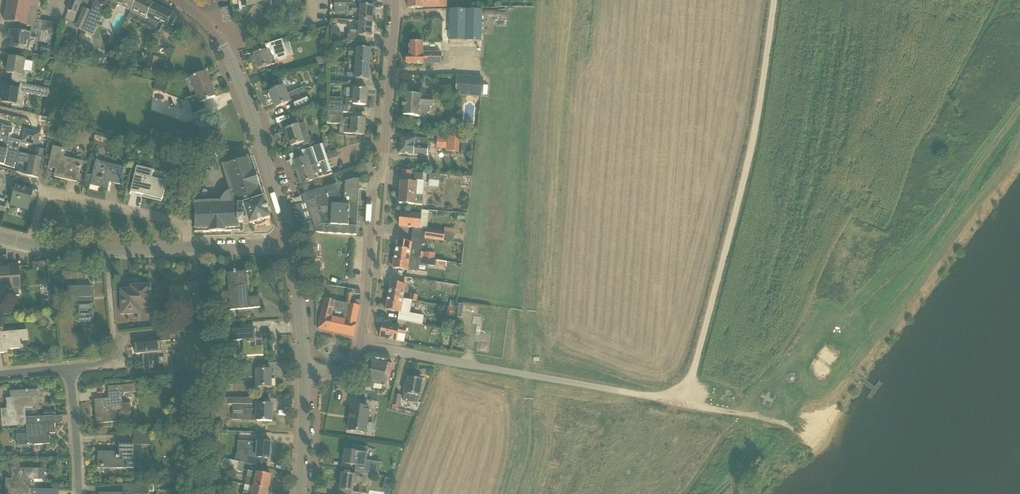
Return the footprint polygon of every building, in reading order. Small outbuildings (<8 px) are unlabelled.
[(36,19),(40,0),(9,0),(5,21),(32,27),(34,27),(36,19)] [(68,9),(69,10),(66,16),(74,19),(82,0),(72,0),(68,9)] [(137,0),(98,0),(98,1),(95,0),(83,30),(93,35),(107,7),(115,11),(118,5),(131,12),(137,0)] [(173,13),(154,3),(148,0),(137,0),(131,12),(146,20),(147,18),(159,24),(156,31),(162,34),(166,27),(173,13)] [(247,6),(259,4),(259,7),(263,10),(266,10),(266,14),(295,10),(294,0),(246,0),(247,6)] [(360,13),(360,21),(373,22),(374,6),(361,5),(361,7),(352,6),(352,12),(360,13)] [(85,22),(90,10),(84,8),(80,19),(85,22)] [(483,10),(450,9),(450,40),(482,41),(483,10)] [(56,23),(40,20),(36,19),(34,27),(32,27),(30,35),(10,31),(9,38),(13,39),(12,48),(29,51),(30,43),(36,44),(33,55),(48,57),(51,45),(56,23)] [(358,36),(372,37),(373,22),(360,21),(359,28),(351,28),(350,34),(358,34),(358,36)] [(279,40),(270,43),(259,46),(261,52),(254,54),(254,55),(252,56),(254,61),(256,61),(258,69),(275,64),(274,59),(277,58),(279,61),(286,59),(287,56),(283,40),(279,41),(279,40)] [(423,42),(409,43),(409,55),(407,55),(407,56),(404,58),(404,62),(407,63),(407,64),(423,64),(423,63),(441,64),(441,52),(423,52),(423,42)] [(51,45),(48,57),(56,59),(58,46),(51,45)] [(370,64),(371,49),(357,48),(357,49),(349,49),(348,55),(356,56),(356,63),(370,64)] [(150,56),(147,70),(156,72),(156,71),(164,73),(167,60),(159,58),(150,56)] [(323,56),(316,58),(318,65),(325,63),(323,56)] [(33,62),(10,57),(7,73),(13,74),(11,81),(17,82),(27,84),(29,73),(32,73),(33,62)] [(368,80),(370,64),(356,63),(355,71),(347,70),(346,77),(355,77),(355,79),(368,80)] [(203,102),(215,97),(206,73),(191,79),(198,95),(188,99),(194,114),(206,109),(203,102)] [(484,78),(457,76),(455,96),(482,98),(484,78)] [(277,89),(270,92),(276,108),(293,100),(296,108),(309,103),(306,94),(303,88),(296,91),(287,94),(284,87),(285,86),(287,84),(287,82),(286,80),(285,78),(283,78),(274,82),(277,89)] [(154,90),(166,93),(168,86),(156,83),(154,90)] [(25,91),(25,93),(47,97),(49,89),(26,85),(24,91),(25,91)] [(19,90),(5,87),(2,102),(12,104),(12,106),(22,108),(25,93),(25,91),(24,91),(19,90)] [(326,111),(343,112),(353,113),(353,104),(366,105),(368,90),(347,88),(346,96),(345,105),(333,105),(326,104),(326,111)] [(430,113),(430,107),(434,107),(435,96),(422,95),(404,94),(402,115),(420,117),(424,117),(430,113)] [(343,118),(343,112),(326,111),(326,123),(340,124),(339,133),(344,133),(364,135),(365,120),(343,118)] [(291,146),(302,143),(303,146),(312,143),(305,123),(301,124),(298,118),(281,124),(285,133),(287,132),(291,146)] [(0,125),(0,136),(8,138),(10,133),(12,134),(13,128),(0,125)] [(37,145),(40,134),(31,132),(29,138),(24,137),(22,142),(37,145)] [(107,144),(109,135),(97,132),(95,141),(107,144)] [(459,152),(460,137),(437,135),(436,147),(446,148),(446,151),(459,152)] [(0,136),(0,148),(8,150),(9,145),(7,144),(8,138),(0,136)] [(429,139),(415,138),(401,137),(400,143),(398,144),(398,146),(400,148),(399,154),(414,155),(427,156),(429,139)] [(323,144),(289,155),(295,171),(297,170),(301,184),(332,174),(328,160),(323,144)] [(53,147),(49,165),(57,166),(54,177),(77,182),(82,161),(64,157),(66,150),(53,147)] [(8,150),(0,148),(0,164),(15,167),(18,152),(8,150)] [(34,156),(43,158),(44,150),(35,148),(34,156)] [(183,151),(170,148),(168,156),(181,160),(183,151)] [(38,178),(43,158),(34,156),(31,156),(26,176),(38,178)] [(195,205),(195,220),(195,228),(203,228),(203,232),(217,232),(218,232),(218,231),(232,231),(233,227),(239,227),(239,223),(244,223),(244,220),(249,219),(250,224),(270,218),(264,198),(261,199),(259,194),(262,192),(258,178),(259,178),(258,177),(254,164),(250,165),(248,158),(226,165),(222,166),(225,175),(230,191),(228,192),(225,194),(223,197),(222,199),(221,201),(205,201),(195,202),(195,205)] [(97,160),(90,185),(108,189),(110,182),(121,185),(126,167),(97,160)] [(424,174),(411,173),(411,179),(409,179),(408,183),(401,182),(399,203),(423,205),(423,196),(416,195),(417,184),(417,183),(417,180),(423,181),(424,174)] [(144,193),(163,198),(166,181),(136,174),(131,192),(143,195),(144,193)] [(16,187),(11,206),(28,211),(34,191),(30,189),(32,184),(14,179),(12,186),(16,187)] [(345,182),(344,202),(358,203),(360,179),(354,179),(345,182)] [(357,235),(358,203),(344,202),(343,202),(337,184),(304,193),(316,232),(353,235),(357,235)] [(400,213),(399,226),(420,228),(422,215),(400,213)] [(445,232),(445,231),(426,229),(425,238),(453,241),(454,233),(445,232)] [(410,256),(410,257),(434,260),(436,253),(425,252),(425,253),(420,252),(421,245),(412,244),(412,243),(397,240),(395,254),(410,256)] [(410,256),(395,254),(393,268),(408,270),(416,272),(417,264),(436,266),(437,260),(434,260),(410,257),(410,256)] [(19,288),(20,287),(19,270),(0,271),(0,289),(8,288),(9,291),(9,292),(10,293),(11,294),(12,294),(12,295),(13,295),(14,296),(15,296),(16,296),(20,296),(19,288)] [(228,273),(229,283),(231,310),(250,308),(260,308),(260,297),(249,298),(246,272),(236,273),(236,270),(234,270),(234,273),(228,273)] [(391,282),(388,296),(403,298),(406,285),(391,282)] [(190,310),(200,310),(200,284),(189,284),(189,287),(170,287),(170,304),(177,304),(177,308),(179,310),(180,311),(182,312),(190,312),(190,310)] [(141,308),(151,308),(151,285),(139,285),(139,289),(121,289),(121,314),(141,314),(141,308)] [(89,332),(94,331),(94,321),(93,321),(93,304),(92,304),(92,286),(68,286),(68,298),(77,298),(78,322),(89,322),(89,332)] [(388,296),(386,310),(399,312),(398,320),(422,325),(424,316),(410,313),(412,300),(410,300),(403,299),(403,298),(388,296)] [(343,334),(346,320),(329,316),(333,300),(326,299),(319,328),(343,334)] [(353,336),(360,306),(346,303),(343,316),(347,317),(346,320),(343,334),(353,336)] [(414,311),(421,313),(423,305),(416,303),(414,311)] [(454,317),(456,308),(449,307),(448,307),(447,316),(454,317)] [(152,321),(153,329),(156,329),(161,329),(160,320),(152,321)] [(397,341),(398,334),(405,335),(407,329),(400,328),(400,326),(383,323),(380,337),(397,341)] [(162,351),(161,342),(171,341),(169,328),(161,329),(156,329),(158,342),(135,344),(136,354),(145,354),(145,358),(143,359),(144,375),(162,373),(166,372),(164,351),(162,351)] [(22,331),(3,333),(3,329),(0,329),(0,353),(5,353),(4,350),(11,349),(23,348),(23,341),(22,331)] [(243,356),(263,355),(263,339),(256,339),(255,330),(245,330),(233,330),(233,341),(243,341),(243,356)] [(383,385),(388,362),(372,359),(368,381),(383,385)] [(388,362),(383,385),(383,386),(388,387),(392,363),(388,362)] [(245,374),(245,371),(244,365),(224,366),(224,379),(231,378),(231,374),(244,374),(245,374)] [(264,387),(272,387),(272,370),(256,370),(250,371),(250,378),(256,378),(256,386),(253,386),(253,395),(264,395),(264,387)] [(418,403),(419,396),(422,380),(409,378),(408,383),(406,382),(404,393),(403,401),(411,402),(418,403)] [(131,403),(122,404),(121,393),(136,392),(135,384),(108,387),(109,398),(94,400),(97,424),(106,423),(106,421),(111,420),(111,422),(122,421),(132,420),(131,403)] [(29,425),(28,417),(26,417),(26,408),(34,408),(33,390),(11,391),(11,392),(13,392),(14,398),(6,398),(7,406),(9,406),(9,409),(1,409),(2,420),(4,420),(4,426),(29,425)] [(401,395),(394,394),(392,405),(399,406),(401,395)] [(257,398),(244,398),(228,397),(228,405),(244,405),(243,420),(272,421),(273,404),(257,404),(257,398)] [(365,432),(368,407),(351,405),(348,430),(365,432)] [(18,446),(51,444),(50,433),(56,433),(55,422),(53,422),(53,416),(28,417),(29,425),(31,424),(31,434),(17,435),(18,446)] [(135,439),(140,439),(140,443),(149,443),(150,434),(135,433),(135,439)] [(249,450),(248,457),(270,458),(271,443),(258,442),(248,441),(248,450),(249,450)] [(134,444),(119,444),(119,452),(98,451),(98,466),(115,467),(115,468),(134,468),(134,444)] [(352,451),(346,450),(344,464),(356,465),(355,471),(370,473),(371,464),(366,464),(368,447),(353,445),(352,451)] [(227,459),(244,463),(246,453),(242,452),(229,450),(227,459)] [(242,472),(244,463),(227,459),(222,458),(220,468),(242,472)] [(32,489),(31,489),(31,479),(39,479),(39,468),(12,468),(12,476),(13,476),(13,479),(6,479),(6,489),(8,489),(8,493),(32,493),(32,489)] [(248,471),(245,485),(254,487),(268,490),(271,475),(257,472),(257,473),(248,471)] [(355,475),(343,474),(340,490),(348,491),(348,493),(369,493),(353,491),(354,483),(370,485),(372,473),(370,473),(355,471),(355,475)] [(383,487),(391,489),(393,480),(388,479),(386,478),(383,487)] [(149,485),(135,485),(135,493),(149,493),(149,485)]
